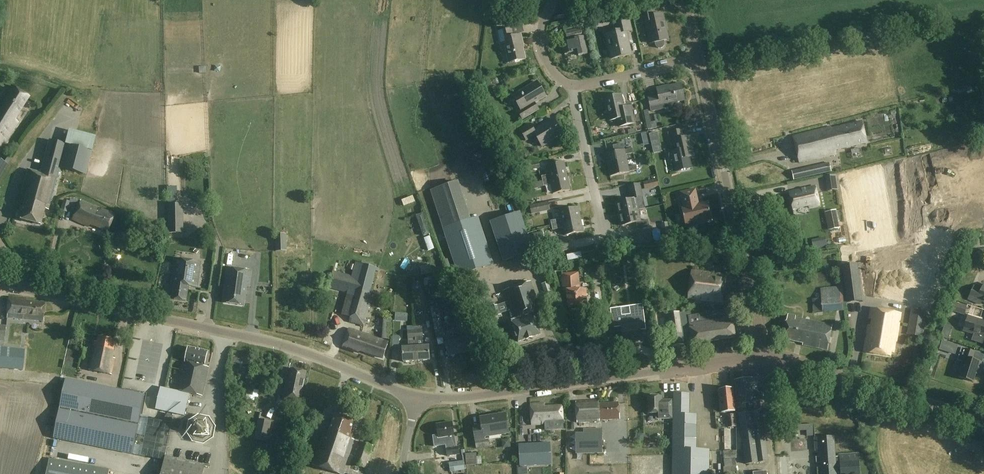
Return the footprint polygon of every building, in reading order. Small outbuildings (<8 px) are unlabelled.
[(640,20),(638,8),(632,10),(634,21),(640,20)] [(655,15),(653,8),(639,11),(642,24),(646,24),(651,44),(655,43),(655,45),(656,48),(658,49),(661,49),(663,48),(664,46),(664,43),(664,41),(667,40),(663,25),(665,25),(663,14),(655,15)] [(632,32),(629,18),(613,22),(616,32),(606,34),(612,60),(632,55),(627,33),(632,32)] [(513,36),(511,29),(498,32),(501,45),(505,44),(509,63),(525,59),(521,42),(522,42),(521,34),(513,36)] [(582,35),(581,29),(566,33),(567,38),(568,38),(569,42),(562,43),(565,55),(574,53),(573,51),(577,50),(579,56),(587,54),(583,37),(581,37),(581,35),(582,35)] [(542,91),(537,82),(513,96),(521,111),(518,113),(523,120),(539,111),(535,104),(546,97),(543,91),(542,91)] [(685,101),(681,84),(664,88),(664,87),(656,89),(658,96),(648,98),(651,111),(665,108),(664,105),(669,104),(670,108),(672,109),(677,107),(678,106),(678,102),(685,101)] [(12,87),(0,105),(0,150),(18,122),(15,119),(28,98),(12,87)] [(625,110),(622,95),(605,99),(610,121),(617,119),(618,127),(635,124),(631,109),(625,110)] [(563,135),(554,119),(544,124),(545,125),(535,131),(531,124),(520,130),(527,141),(535,136),(542,147),(563,135)] [(867,142),(862,121),(832,130),(831,128),(793,137),(800,162),(837,153),(836,149),(867,142)] [(71,130),(66,145),(92,152),(96,137),(71,130)] [(683,138),(681,130),(668,133),(671,146),(675,145),(676,151),(672,152),(676,172),(691,169),(689,158),(693,157),(691,146),(692,146),(690,137),(683,138)] [(66,145),(49,141),(40,174),(27,170),(21,194),(24,200),(19,220),(40,226),(45,209),(48,210),(59,168),(86,175),(92,152),(66,145)] [(604,148),(608,166),(627,162),(626,155),(633,153),(632,149),(625,151),(625,150),(618,151),(616,145),(604,148)] [(541,169),(540,162),(528,165),(529,171),(541,169)] [(543,182),(567,176),(564,162),(547,166),(549,175),(542,177),(543,182)] [(628,168),(627,162),(608,166),(611,177),(630,173),(629,172),(637,171),(636,167),(628,168)] [(831,172),(829,163),(792,172),(794,180),(831,172)] [(567,176),(543,182),(544,187),(551,185),(553,195),(570,191),(567,176)] [(659,187),(658,180),(644,183),(645,190),(659,187)] [(431,191),(443,229),(469,220),(456,182),(431,191)] [(641,190),(640,184),(628,186),(630,192),(641,190)] [(819,206),(815,187),(789,193),(793,209),(808,205),(809,208),(819,206)] [(616,203),(619,215),(638,211),(636,199),(643,198),(641,190),(629,193),(631,200),(616,203)] [(698,201),(695,190),(681,193),(684,208),(682,208),(685,226),(689,225),(689,227),(691,228),(695,227),(696,225),(696,223),(711,220),(707,203),(697,205),(696,202),(698,201)] [(99,207),(80,199),(72,218),(89,226),(90,224),(107,231),(114,215),(98,208),(99,207)] [(551,211),(549,203),(530,207),(532,215),(551,211)] [(183,233),(183,205),(169,205),(169,233),(183,233)] [(551,221),(552,226),(581,220),(578,208),(560,212),(561,219),(551,221)] [(641,222),(638,211),(619,215),(622,226),(636,223),(638,231),(650,228),(648,220),(641,222)] [(841,229),(837,211),(825,213),(829,231),(841,229)] [(532,251),(519,212),(489,222),(502,261),(532,251)] [(493,265),(478,218),(469,220),(443,229),(459,276),(493,265)] [(581,220),(552,226),(553,231),(563,229),(565,236),(583,232),(581,220)] [(118,233),(114,241),(117,243),(116,246),(124,250),(129,238),(118,233)] [(842,233),(835,234),(836,242),(843,241),(842,233)] [(287,252),(287,235),(276,235),(276,252),(287,252)] [(565,251),(564,245),(548,248),(549,254),(565,251)] [(980,252),(973,256),(977,262),(983,257),(980,252)] [(201,263),(175,259),(171,285),(174,285),(172,300),(187,302),(189,287),(198,289),(201,263)] [(352,277),(350,285),(370,290),(376,269),(355,264),(352,277)] [(863,301),(858,264),(842,266),(847,304),(863,301)] [(252,272),(227,268),(224,292),(223,303),(244,306),(247,288),(249,289),(252,272)] [(726,276),(692,271),(688,299),(722,303),(726,276)] [(352,277),(332,272),(328,288),(347,294),(341,315),(350,318),(349,323),(365,327),(374,292),(370,290),(350,285),(352,277)] [(467,310),(447,273),(439,277),(459,314),(467,310)] [(580,289),(578,273),(567,274),(568,290),(567,290),(569,308),(582,307),(587,307),(586,289),(581,290),(581,289),(580,289)] [(540,311),(531,282),(503,292),(509,311),(512,320),(511,320),(512,322),(518,343),(541,335),(538,326),(540,325),(537,316),(535,317),(535,315),(534,315),(533,314),(536,313),(540,311)] [(554,301),(548,282),(542,285),(548,303),(554,301)] [(983,285),(981,291),(973,288),(968,300),(980,306),(982,302),(983,303),(983,285)] [(844,311),(843,288),(821,290),(821,299),(813,300),(814,313),(844,311)] [(26,300),(8,298),(6,319),(42,322),(44,304),(25,303),(26,300)] [(967,307),(954,303),(951,312),(965,316),(967,307)] [(622,328),(624,343),(642,341),(640,331),(646,330),(643,305),(637,306),(638,314),(622,316),(621,308),(610,309),(611,316),(608,316),(610,330),(618,329),(618,328),(622,328)] [(445,338),(438,307),(431,308),(437,339),(445,338)] [(901,314),(871,309),(864,352),(891,356),(891,353),(893,354),(895,342),(896,343),(901,314)] [(668,314),(673,347),(680,346),(680,340),(691,339),(692,345),(736,338),(734,323),(733,323),(732,314),(706,317),(706,314),(691,316),(691,312),(680,313),(680,312),(668,314)] [(796,316),(788,315),(783,339),(803,343),(802,346),(827,351),(832,326),(796,318),(796,316)] [(968,316),(963,331),(983,338),(983,321),(968,316)] [(394,340),(394,319),(386,319),(385,340),(394,340)] [(462,332),(460,326),(448,330),(449,335),(462,332)] [(415,332),(415,329),(408,329),(408,332),(402,333),(403,339),(409,338),(409,340),(422,339),(422,331),(415,332)] [(369,336),(349,330),(343,348),(359,353),(360,351),(383,359),(389,342),(369,336)] [(458,340),(462,354),(475,350),(471,336),(458,340)] [(116,341),(99,337),(98,342),(95,342),(89,370),(112,375),(115,359),(113,358),(116,341)] [(394,349),(402,350),(402,338),(394,338),(394,349)] [(449,357),(462,354),(458,340),(445,344),(449,357)] [(158,385),(165,345),(146,341),(138,381),(158,385)] [(417,361),(416,347),(415,342),(408,342),(409,348),(402,348),(403,362),(417,361)] [(942,343),(940,350),(946,352),(948,344),(942,343)] [(957,347),(948,344),(946,352),(955,355),(957,347)] [(416,347),(417,361),(430,361),(429,346),(416,347)] [(22,371),(24,351),(0,348),(0,369),(22,371)] [(183,370),(178,391),(189,393),(202,396),(209,367),(205,367),(208,352),(189,348),(183,371),(183,370)] [(975,353),(961,349),(957,361),(962,363),(957,378),(972,383),(977,370),(978,370),(981,363),(972,361),(975,353)] [(307,373),(291,369),(288,383),(287,383),(283,401),(300,405),(307,373)] [(765,388),(763,377),(734,381),(738,409),(739,414),(746,465),(768,462),(761,411),(758,389),(765,388)] [(145,396),(65,380),(53,440),(132,456),(145,396)] [(178,391),(178,392),(169,389),(164,411),(184,416),(189,393),(178,391)] [(733,398),(732,389),(719,390),(721,408),(721,407),(722,413),(735,412),(733,398)] [(251,390),(249,401),(259,403),(261,392),(251,390)] [(674,394),(673,473),(709,473),(709,450),(696,450),(696,415),(689,415),(689,395),(674,394)] [(662,401),(662,397),(648,397),(648,414),(656,414),(656,420),(672,419),(672,401),(662,401)] [(599,405),(599,401),(576,402),(578,423),(600,422),(600,421),(620,420),(619,403),(599,405)] [(545,408),(544,404),(530,405),(532,426),(545,425),(545,431),(563,430),(562,407),(545,408)] [(509,434),(506,414),(480,418),(482,433),(474,434),(476,448),(488,447),(487,440),(485,440),(485,438),(509,434)] [(335,415),(329,432),(324,432),(312,465),(339,473),(343,473),(354,440),(352,439),(354,433),(351,433),(355,422),(335,415)] [(737,428),(735,415),(727,416),(728,429),(737,428)] [(196,442),(201,442),(204,443),(212,437),(214,427),(209,419),(199,417),(190,423),(188,432),(194,441),(196,442)] [(271,423),(259,420),(255,440),(267,442),(271,423)] [(454,435),(452,423),(437,425),(438,435),(434,436),(435,447),(446,445),(447,449),(446,449),(447,456),(460,454),(459,447),(456,448),(454,435)] [(815,436),(814,425),(790,426),(791,432),(806,431),(807,437),(815,436)] [(583,433),(575,433),(575,454),(602,454),(601,429),(583,429),(583,433)] [(310,432),(304,430),(298,447),(305,449),(310,432)] [(834,437),(814,439),(815,451),(820,451),(821,458),(817,458),(818,463),(821,463),(822,473),(860,473),(858,454),(840,455),(840,457),(835,458),(834,437)] [(291,441),(278,438),(276,447),(271,446),(269,452),(288,455),(291,441)] [(550,443),(518,444),(519,466),(551,465),(550,443)] [(135,455),(142,457),(145,447),(138,445),(135,455)] [(477,457),(477,454),(466,455),(467,466),(482,465),(481,457),(477,457)] [(205,466),(205,464),(166,455),(165,457),(166,457),(162,473),(203,473),(205,466)] [(557,464),(562,467),(566,458),(561,455),(557,464)] [(463,457),(448,459),(450,473),(465,471),(463,457)] [(50,459),(47,473),(109,473),(110,470),(50,459)]
